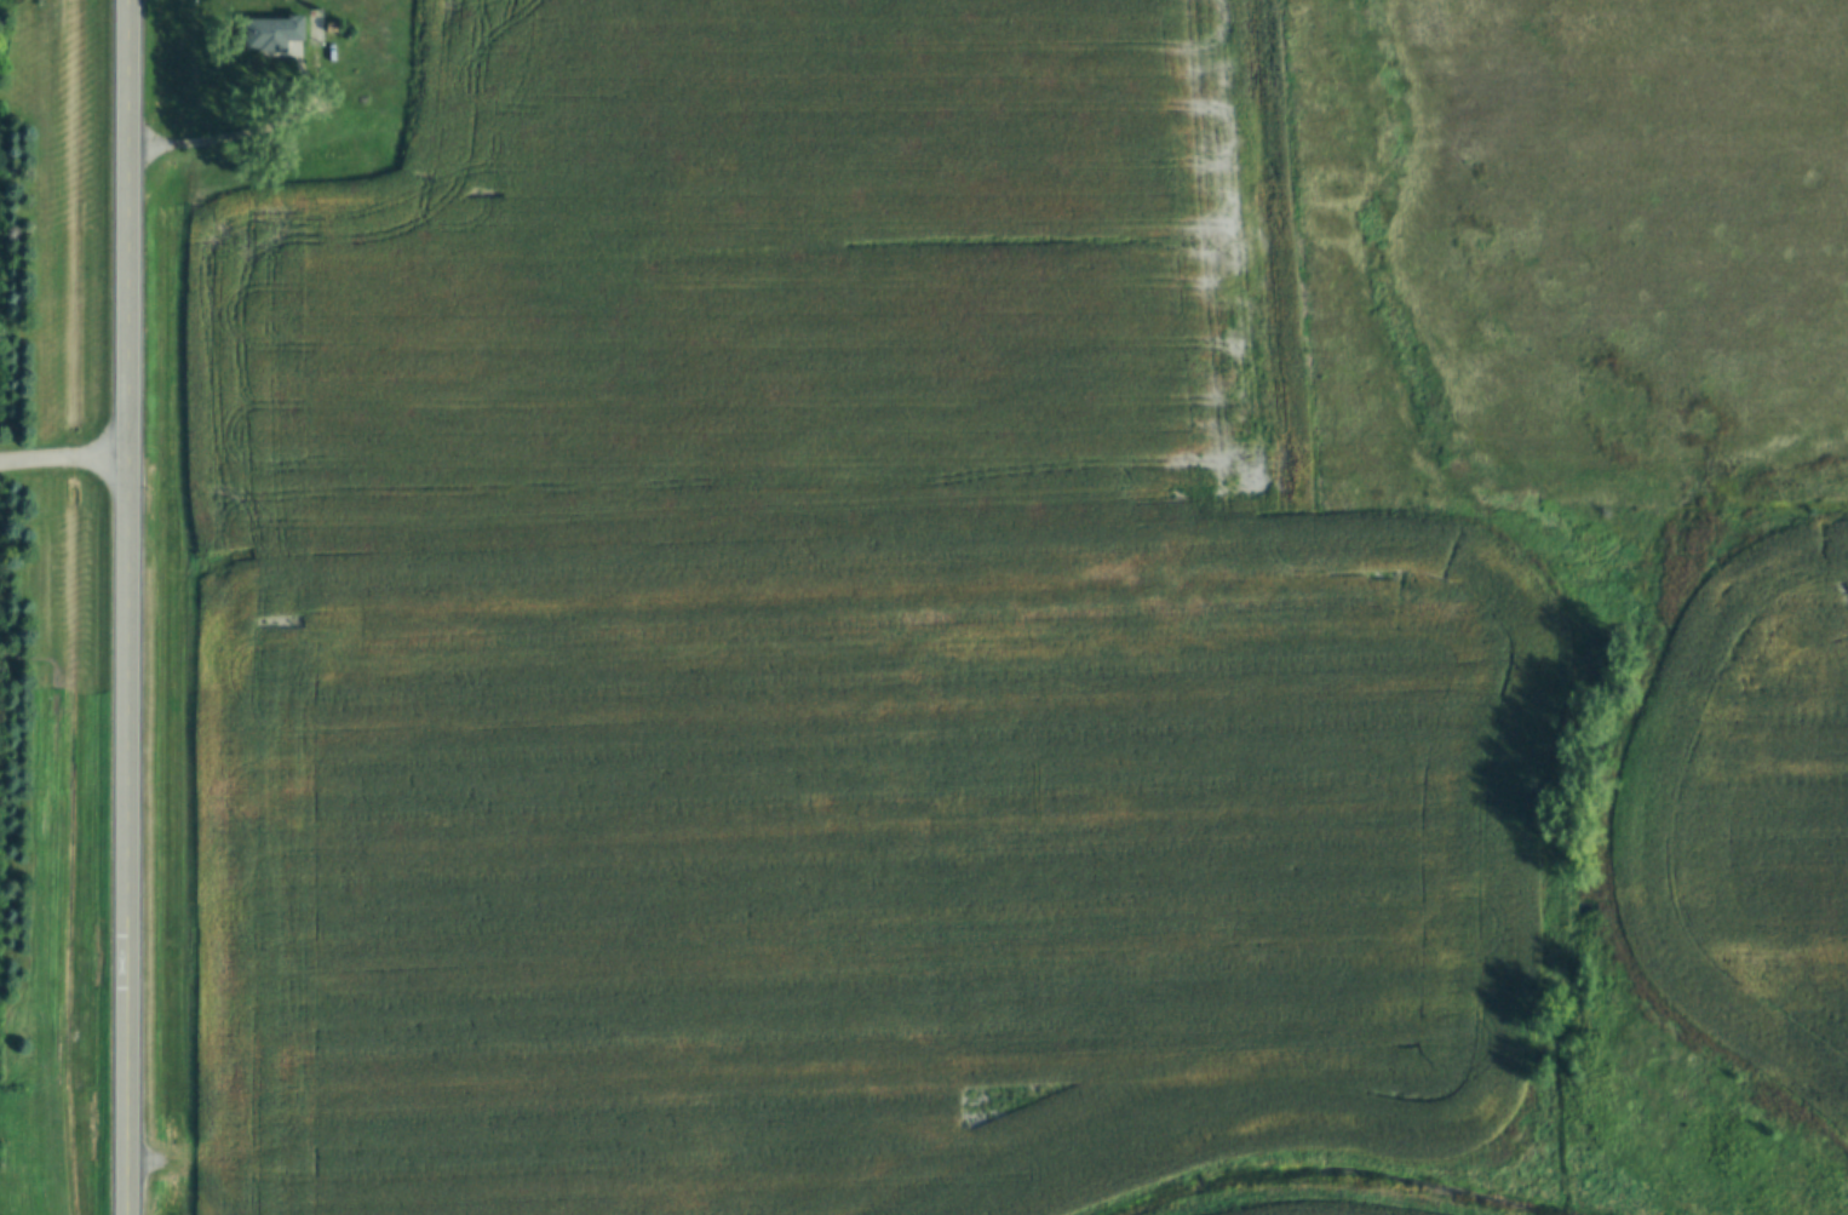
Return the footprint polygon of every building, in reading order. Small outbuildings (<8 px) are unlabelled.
[(292,52),(264,53),(264,42),(251,42),(251,19),(293,19),(293,16),(309,16),(310,41),(292,41),(292,52)] [(329,23),(343,23),(343,34),(331,34),(329,23)]
